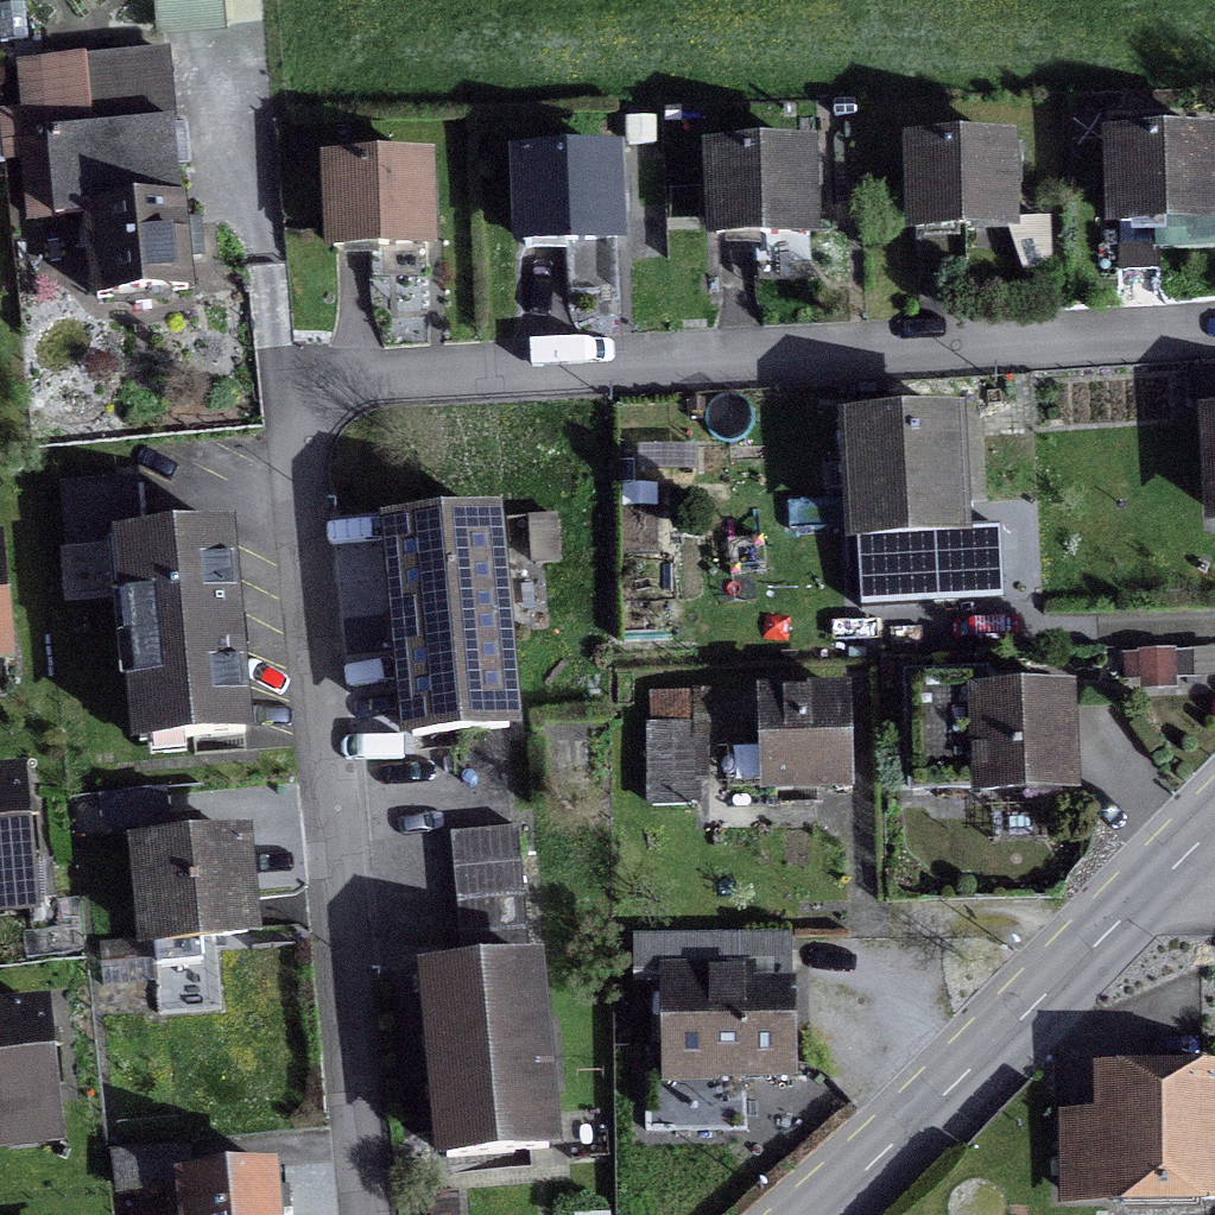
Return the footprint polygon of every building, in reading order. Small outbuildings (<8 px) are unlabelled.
[(157,28),(226,23),(224,0),(155,0),(157,28)] [(82,217),(89,302),(196,292),(193,259),(205,258),(201,220),(188,221),(186,196),(181,197),(174,119),(177,119),(171,48),(16,62),(20,108),(0,110),(0,140),(2,163),(20,161),(26,222),(82,217)] [(1102,131),(1104,229),(1214,226),(1214,128),(1102,131)] [(1019,233),(1017,134),(902,137),(905,235),(1019,233)] [(820,237),(817,140),(703,144),(706,241),(820,237)] [(622,145),(508,149),(512,249),(626,244),(622,145)] [(434,151),(320,156),(324,255),(438,250),(434,151)] [(1198,407),(1205,528),(1214,527),(1214,406),(1198,407)] [(966,409),(838,415),(845,546),(857,546),(860,608),(1005,602),(1001,527),(972,528),(966,409)] [(135,543),(130,484),(58,491),(64,550),(117,545),(135,747),(240,737),(221,535),(135,543)] [(501,507),(379,518),(400,742),(521,731),(501,507)] [(529,515),(533,564),(562,562),(559,513),(529,515)] [(1140,690),(1176,689),(1175,649),(1139,650),(1139,653),(1123,654),(1124,681),(1140,681),(1140,690)] [(1062,699),(1017,700),(1017,698),(981,699),(980,678),(902,681),(907,794),(975,791),(975,793),(1065,790),(1062,699)] [(757,687),(759,795),(853,793),(850,684),(757,687)] [(647,725),(648,807),(702,806),(702,780),(710,780),(709,690),(692,690),(692,693),(649,693),(650,725),(647,725)] [(0,783),(0,879),(16,877),(19,905),(50,902),(46,866),(22,869),(14,781),(0,783)] [(451,832),(456,899),(525,894),(519,827),(451,832)] [(159,848),(137,851),(147,946),(150,945),(152,965),(197,960),(195,941),(242,937),(233,841),(186,846),(184,828),(157,831),(159,848)] [(461,962),(417,966),(433,1162),(558,1152),(542,957),(530,958),(525,894),(456,899),(461,962)] [(634,935),(634,984),(659,984),(660,1087),(721,1086),(721,1082),(797,1081),(796,980),(792,980),(791,934),(634,935)] [(0,1017),(0,1113),(47,1108),(37,1013),(0,1017)] [(1093,1111),(1057,1111),(1059,1208),(1214,1206),(1214,1065),(1093,1066),(1093,1111)] [(179,1180),(191,1179),(188,1148),(113,1156),(116,1187),(179,1180)] [(179,1180),(183,1214),(271,1214),(286,1213),(285,1202),(284,1192),(270,1193),(267,1171),(191,1179),(179,1180)] [(458,1192),(430,1194),(431,1214),(460,1214),(458,1192)]
